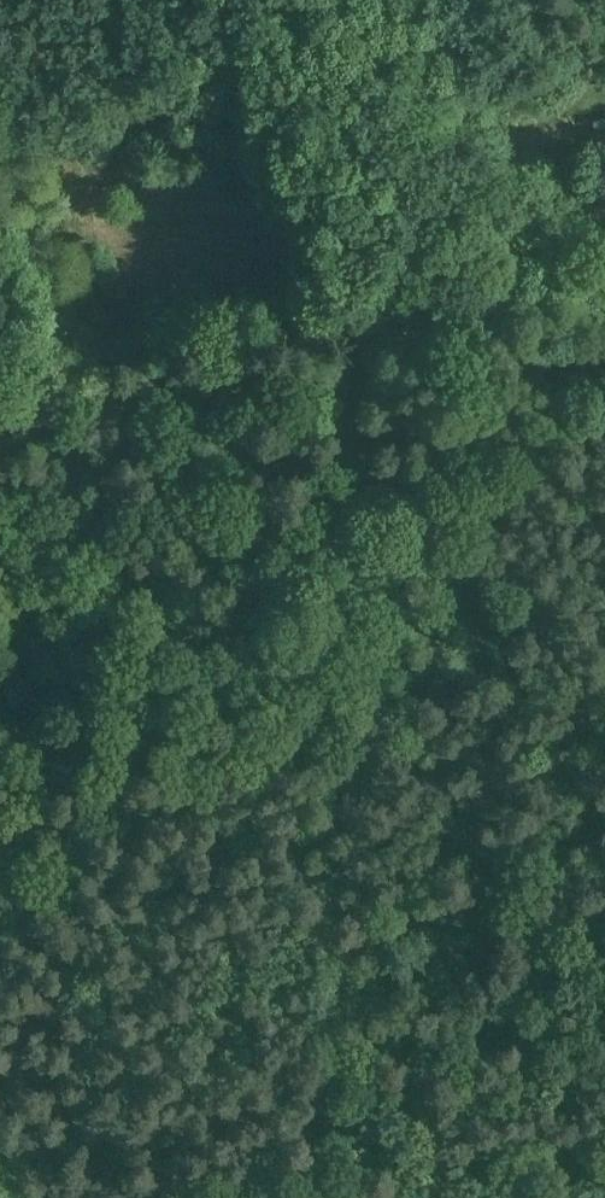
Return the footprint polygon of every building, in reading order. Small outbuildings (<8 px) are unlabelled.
[(594,123),(601,163),(604,162),(604,122),(594,123)]
